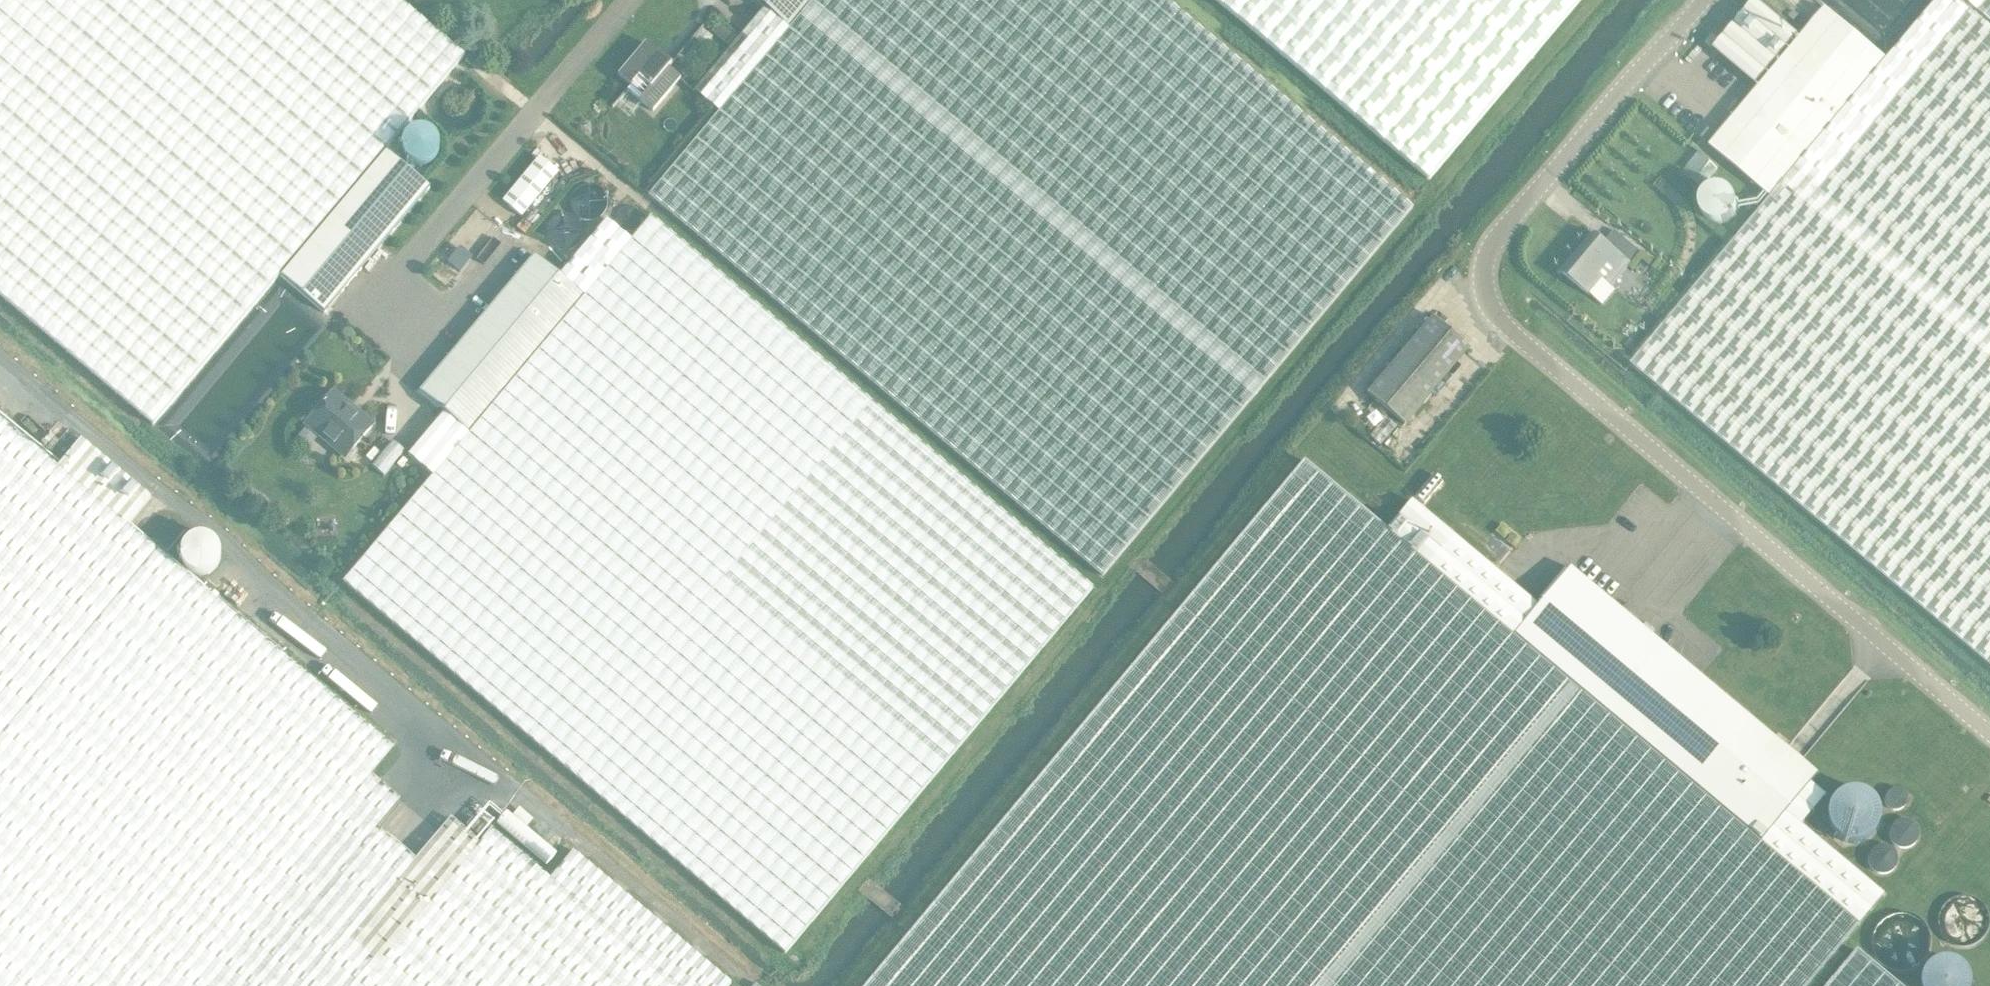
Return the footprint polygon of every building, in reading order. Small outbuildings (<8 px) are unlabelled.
[(154,425),(280,276),(385,151),(465,56),(398,0),(0,0),(0,295),(154,425)] [(790,31),(764,9),(694,92),(719,112),(649,195),(1103,577),(1412,207),(1165,0),(816,0),(790,31)] [(764,9),(790,31),(816,0),(753,0),(764,9)] [(1354,118),(1428,181),(1581,0),(1214,0),(1354,118)] [(1771,198),(1632,364),(1989,664),(1989,29),(1955,0),(1938,0),(1887,61),(1771,198)] [(1989,24),(1989,0),(1962,0),(1989,24)] [(1709,147),(1771,198),(1887,61),(1825,9),(1709,147)] [(1756,9),(1717,55),(1755,87),(1794,40),(1756,9)] [(651,89),(667,69),(671,64),(645,43),(618,76),(631,87),(638,78),(650,88),(651,89)] [(680,79),(667,69),(651,89),(650,88),(640,100),(654,111),(680,79)] [(430,188),(385,151),(280,276),(325,314),(430,188)] [(1701,156),(1686,174),(1702,188),(1717,170),(1701,156)] [(631,241),(433,476),(344,582),(787,954),(1092,590),(651,217),(631,241)] [(409,456),(433,476),(631,241),(607,220),(559,276),(535,255),(522,271),(420,392),(445,413),(409,456)] [(1595,234),(1562,273),(1589,296),(1589,295),(1602,305),(1602,306),(1611,314),(1612,313),(1603,305),(1615,290),(1624,298),(1625,297),(1616,289),(1615,290),(1609,284),(1627,263),(1631,266),(1641,254),(1614,232),(1605,243),(1595,234)] [(1405,425),(1469,348),(1432,317),(1367,393),(1405,425)] [(345,459),(372,427),(333,394),(326,402),(324,401),(321,405),(322,406),(306,426),(345,459)] [(732,981),(573,850),(550,877),(492,828),(480,842),(451,818),(416,859),(377,827),(401,800),(371,775),(394,747),(157,550),(0,418),(0,985),(728,985),(732,981)] [(1385,529),(1304,461),(866,985),(1806,985),(1858,924),(1775,855),(1513,636),(1385,529)] [(1411,501),(1385,529),(1513,636),(1538,606),(1453,535),(1411,501)] [(167,553),(185,532),(170,520),(153,541),(167,553)] [(1570,568),(1538,606),(1513,636),(1775,855),(1800,825),(1825,796),(1809,783),(1817,774),(1570,568)] [(1823,826),(1867,844),(1886,796),(1842,779),(1823,826)] [(478,835),(485,826),(473,816),(466,825),(478,835)] [(1883,894),(1800,825),(1775,855),(1858,924),(1883,894)] [(1873,843),(1872,867),(1898,868),(1899,844),(1873,843)] [(1944,937),(1980,936),(1979,898),(1942,899),(1944,937)] [(1856,950),(1845,963),(1826,985),(1899,985),(1856,950)]
